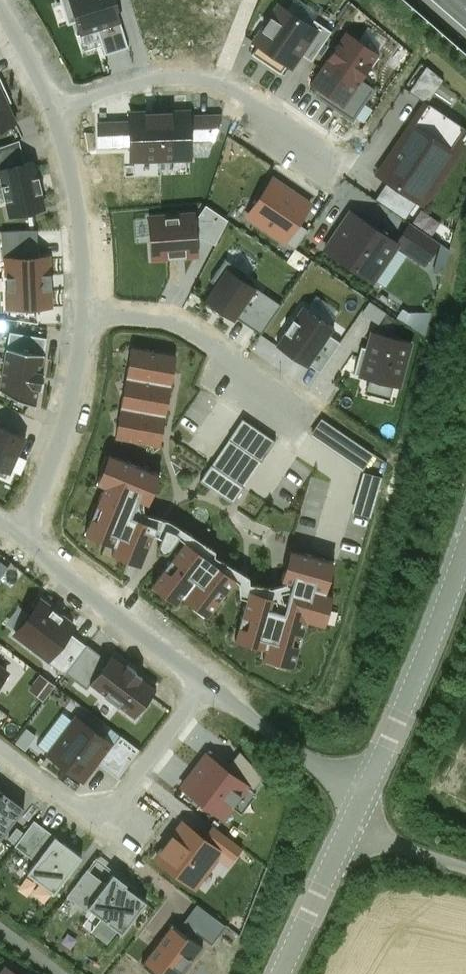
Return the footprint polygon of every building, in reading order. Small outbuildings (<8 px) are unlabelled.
[(68,24),(78,20),(72,0),(61,0),(68,24)] [(78,20),(82,32),(97,27),(120,20),(114,0),(72,0),(78,20)] [(199,50),(219,0),(169,0),(156,34),(199,50)] [(310,26),(278,4),(254,40),(258,44),(252,53),(281,73),(287,64),(292,67),(301,54),(317,31),(310,26)] [(120,20),(97,27),(106,54),(128,47),(120,20)] [(317,31),(301,54),(311,61),(332,32),(314,20),(310,26),(317,31)] [(361,80),(379,54),(345,31),(309,83),(321,91),(318,96),(340,111),(361,80)] [(409,91),(426,103),(426,102),(428,104),(444,80),(427,67),(409,91)] [(8,104),(12,103),(0,77),(0,87),(8,104)] [(374,89),(361,80),(340,111),(353,119),(374,89)] [(16,123),(8,104),(0,87),(0,130),(16,123)] [(377,173),(388,180),(418,201),(426,206),(465,148),(465,146),(459,141),(465,131),(465,130),(428,104),(426,102),(426,103),(377,173)] [(130,161),(160,160),(159,113),(129,114),(129,121),(130,146),(130,161)] [(159,113),(160,160),(191,160),(191,140),(190,114),(190,113),(159,113)] [(190,114),(191,140),(213,140),(222,119),(221,114),(190,114)] [(98,146),(130,146),(129,121),(98,121),(98,146)] [(25,163),(20,140),(0,147),(0,169),(25,163)] [(10,216),(44,208),(41,193),(43,192),(39,177),(37,177),(33,161),(25,163),(0,169),(0,171),(3,185),(1,185),(5,201),(7,201),(10,216)] [(286,241),(310,206),(272,180),(248,215),(286,241)] [(418,201),(388,180),(375,199),(405,219),(418,201)] [(396,242),(350,211),(324,249),(374,282),(398,247),(399,244),(396,242)] [(154,257),(196,254),(193,222),(178,223),(178,217),(165,218),(166,224),(151,225),(154,257)] [(399,244),(398,247),(425,265),(439,243),(409,222),(396,242),(399,244)] [(8,259),(39,258),(38,230),(2,232),(3,260),(8,260),(8,259)] [(8,260),(8,276),(7,276),(7,290),(9,290),(10,307),(50,306),(49,290),(52,290),(52,273),(48,273),(48,258),(39,258),(8,259),(8,260)] [(235,316),(254,287),(227,269),(207,301),(234,318),(235,316)] [(280,304),(254,287),(235,316),(261,333),(280,304)] [(276,346),(308,367),(310,364),(329,335),(334,328),(303,307),(276,346)] [(10,332),(7,349),(44,355),(47,338),(10,332)] [(359,375),(400,386),(412,343),(371,332),(366,348),(361,347),(354,373),(359,374),(359,375)] [(329,335),(310,364),(320,371),(339,343),(329,335)] [(116,438),(160,446),(176,355),(132,347),(116,438)] [(7,348),(0,389),(0,390),(36,407),(39,389),(42,389),(44,372),(42,371),(44,355),(7,349),(7,348)] [(374,454),(322,418),(310,435),(363,470),(374,454)] [(233,502),(275,441),(242,419),(201,481),(233,502)] [(0,426),(0,475),(8,479),(12,470),(21,475),(28,460),(18,456),(27,438),(0,426)] [(141,566),(157,526),(131,515),(138,500),(148,504),(160,475),(109,454),(97,483),(104,486),(85,534),(115,546),(112,553),(141,566)] [(382,477),(363,472),(352,512),(370,517),(382,477)] [(198,550),(185,541),(151,585),(177,604),(183,597),(208,616),(236,579),(223,570),(220,574),(195,555),(198,550)] [(263,658),(294,666),(307,621),(324,626),(333,595),(326,593),(334,562),(291,550),(282,580),(292,583),(284,612),(261,605),(263,600),(248,595),(235,639),(266,648),(263,658)] [(71,626),(41,603),(18,633),(48,656),(67,631),(71,626)] [(86,646),(67,631),(48,656),(46,659),(65,673),(86,646)] [(87,689),(90,684),(108,660),(87,644),(86,646),(65,673),(87,689)] [(156,689),(112,655),(108,660),(90,684),(134,718),(156,689)] [(48,757),(83,782),(97,762),(112,743),(77,717),(48,757)] [(114,745),(112,743),(97,762),(119,778),(140,750),(121,736),(114,745)] [(191,775),(182,786),(223,817),(248,786),(232,774),(236,769),(210,749),(200,763),(202,764),(192,776),(191,775)] [(13,799),(15,795),(0,784),(0,789),(13,799)] [(0,789),(0,840),(25,808),(13,799),(0,789)] [(15,846),(36,861),(55,836),(35,820),(15,846)] [(221,850),(184,823),(158,858),(195,885),(221,850)] [(82,856),(55,836),(36,861),(27,873),(55,893),(82,856)] [(88,907),(106,883),(88,869),(67,896),(87,911),(89,908),(88,907)] [(127,884),(114,873),(106,883),(88,907),(89,908),(122,933),(146,901),(126,886),(127,884)] [(203,947),(174,924),(143,961),(159,973),(181,973),(203,947)]
